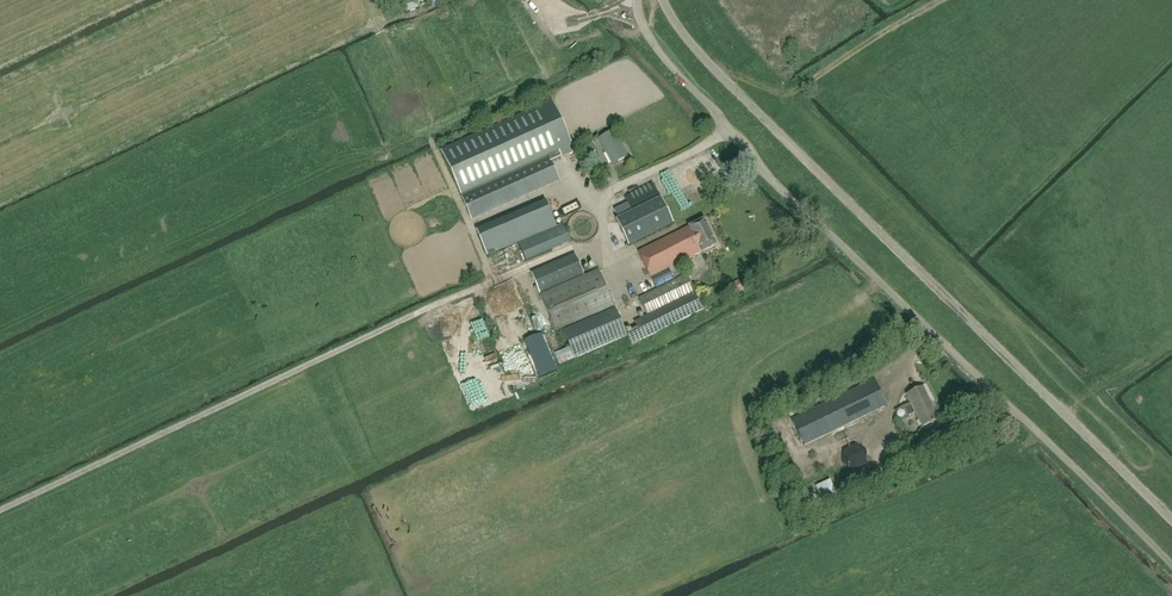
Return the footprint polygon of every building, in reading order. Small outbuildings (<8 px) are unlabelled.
[(551,102),(441,152),(472,221),(559,181),(550,163),(573,152),(551,102)] [(613,165),(627,157),(614,132),(599,140),(613,165)] [(597,151),(591,140),(583,144),(588,156),(597,151)] [(710,160),(700,167),(706,177),(716,171),(710,160)] [(660,199),(616,221),(629,247),(673,225),(660,199)] [(527,239),(544,232),(538,219),(521,227),(527,239)] [(638,253),(650,278),(668,269),(716,246),(704,220),(638,253)] [(563,225),(518,244),(526,262),(571,243),(563,225)] [(574,255),(533,273),(531,274),(540,294),(583,275),(574,255)] [(668,269),(650,278),(655,288),(673,279),(668,269)] [(541,295),(556,330),(614,305),(599,270),(541,295)] [(635,323),(643,340),(703,310),(686,276),(639,299),(648,316),(635,323)] [(627,336),(615,309),(563,332),(574,359),(627,336)] [(530,337),(545,372),(560,365),(545,330),(530,337)] [(874,379),(799,416),(792,420),(804,445),(834,431),(839,441),(862,430),(857,420),(887,405),(874,379)] [(922,428),(939,419),(923,388),(907,396),(911,405),(905,409),(909,416),(915,413),(922,428)] [(854,445),(843,451),(843,464),(854,472),(867,465),(867,451),(854,445)] [(821,504),(836,499),(831,484),(816,489),(821,504)]
